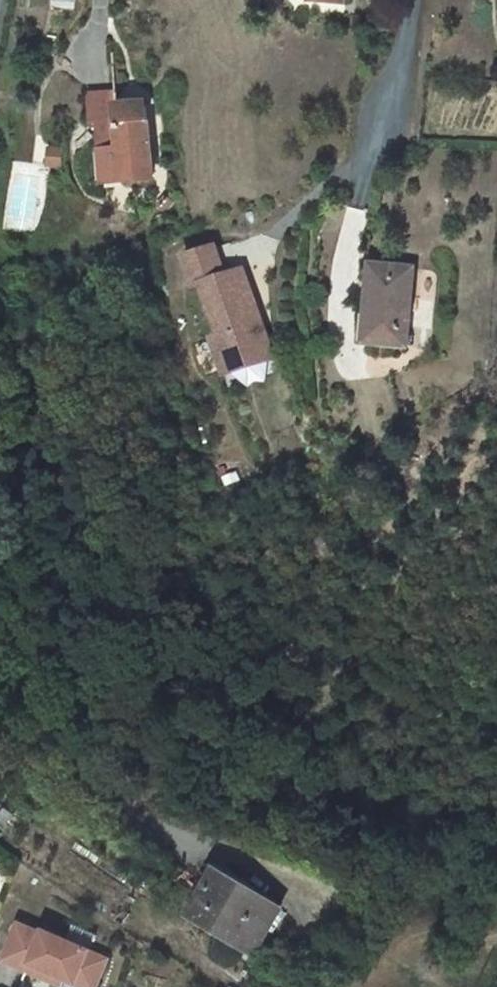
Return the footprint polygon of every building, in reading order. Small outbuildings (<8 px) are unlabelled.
[(116,113),(116,107),(114,95),(90,97),(92,126),(99,125),(102,153),(121,152),(124,182),(153,179),(146,105),(128,106),(129,112),(116,113)] [(106,184),(124,182),(121,152),(102,153),(106,184)] [(215,339),(226,368),(274,352),(245,270),(227,276),(217,247),(187,257),(197,287),(204,285),(223,336),(215,339)] [(413,270),(372,265),(367,315),(370,315),(368,344),(406,347),(413,270)] [(281,912),(216,872),(190,914),(255,954),(281,912)] [(43,935),(43,938),(19,927),(3,964),(42,981),(45,975),(61,982),(74,986),(76,986),(80,978),(98,986),(108,963),(43,935)] [(45,975),(42,981),(56,986),(58,986),(61,982),(45,975)] [(80,978),(76,986),(98,986),(80,978)]
